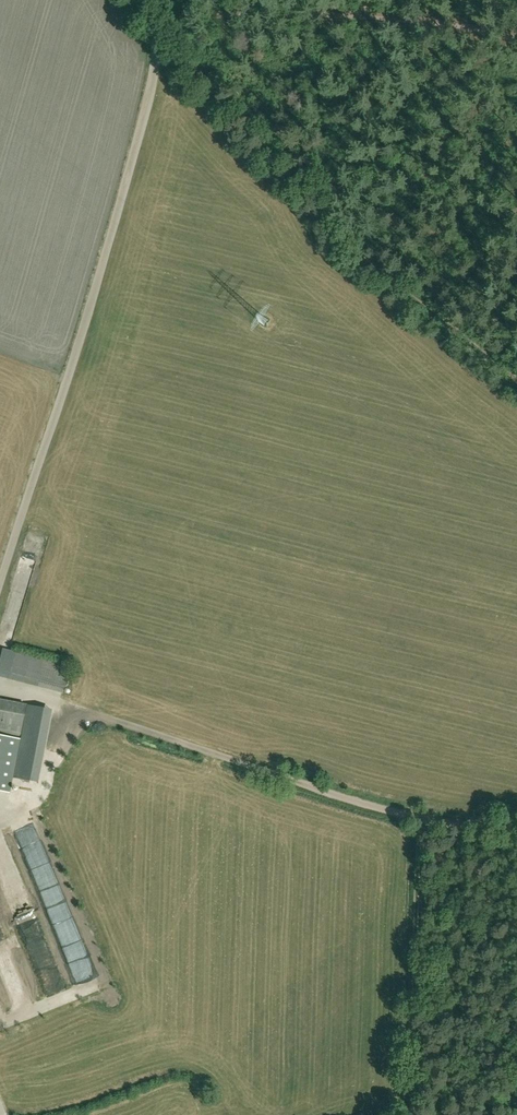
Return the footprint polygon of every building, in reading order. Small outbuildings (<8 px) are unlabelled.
[(0,676),(0,678),(51,687),(51,683),(62,685),(61,692),(67,693),(73,661),(5,649),(0,676)] [(20,737),(23,721),(5,718),(8,701),(0,699),(0,733),(20,737)] [(6,796),(16,743),(0,741),(0,795),(6,796)]
